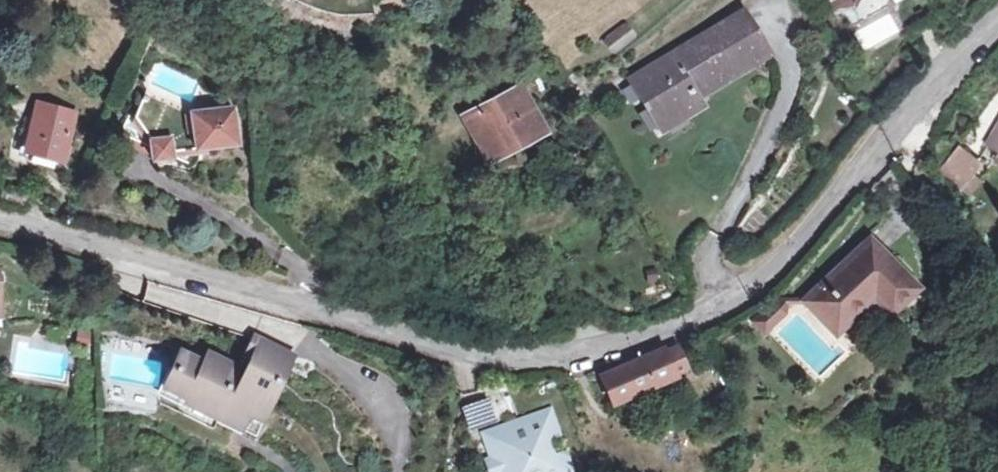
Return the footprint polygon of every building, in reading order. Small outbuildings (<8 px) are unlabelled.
[(622,78),(656,131),(700,101),(696,93),(762,49),(734,5),(622,78)] [(613,54),(636,36),(625,22),(602,40),(613,54)] [(455,119),(480,157),(534,123),(510,84),(455,119)] [(168,154),(233,147),(228,106),(175,112),(141,97),(133,117),(145,143),(148,162),(168,160),(168,154)] [(63,160),(73,112),(37,105),(27,151),(63,160)] [(950,168),(987,189),(996,177),(985,170),(992,158),(965,143),(950,168)] [(813,311),(842,344),(879,311),(902,333),(940,298),(890,244),(813,311)] [(762,320),(771,334),(776,329),(790,316),(792,301),(786,301),(762,320)] [(89,342),(78,340),(76,350),(87,352),(89,342)] [(677,347),(661,355),(678,388),(694,380),(677,347)] [(246,409),(261,415),(286,363),(259,349),(245,376),(208,358),(203,368),(182,357),(168,386),(188,397),(185,403),(236,429),(246,409)] [(678,388),(661,355),(597,382),(612,414),(678,388)] [(188,397),(168,386),(160,398),(180,410),(185,403),(188,397)] [(250,436),(261,415),(246,409),(236,429),(250,436)] [(545,425),(491,446),(498,466),(482,471),(565,471),(545,425)]
